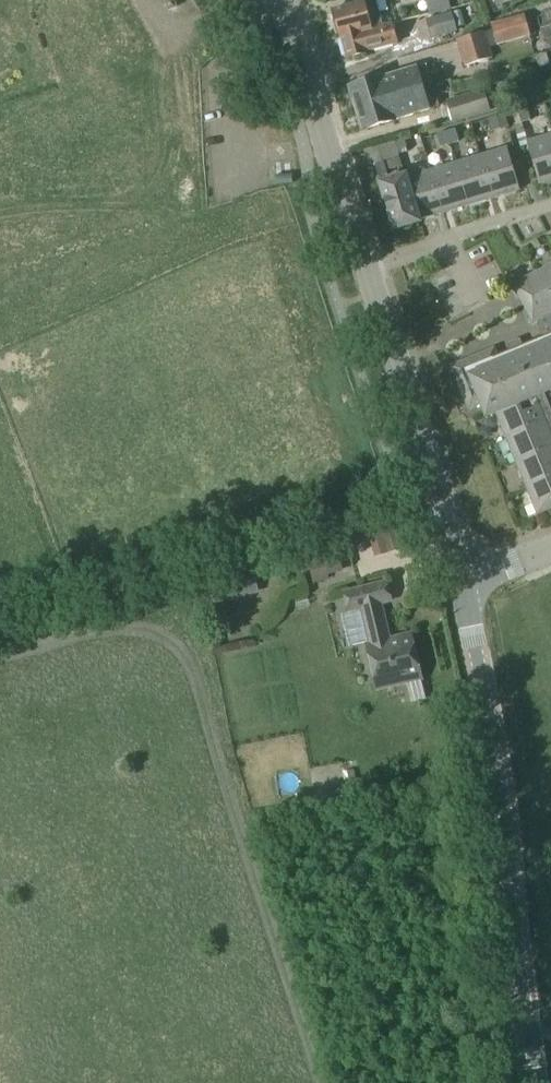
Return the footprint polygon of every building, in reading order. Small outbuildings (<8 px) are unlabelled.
[(382,27),(375,0),(364,3),(333,11),(336,24),(334,27),(335,34),(339,36),(340,39),(342,39),(342,38),(382,27)] [(410,6),(408,0),(385,0),(389,13),(410,6)] [(428,5),(431,15),(450,10),(447,0),(446,0),(428,5)] [(426,19),(431,39),(457,32),(451,12),(426,19)] [(492,33),(464,41),(457,43),(464,68),(492,59),(489,48),(534,35),(528,14),(490,26),(492,33)] [(342,38),(342,39),(347,59),(367,54),(366,52),(397,44),(391,24),(382,27),(342,38)] [(426,65),(421,67),(349,89),(357,112),(434,88),(426,65)] [(434,88),(357,112),(363,131),(439,107),(434,88)] [(446,100),(453,124),(491,112),(484,89),(446,100)] [(526,107),(517,110),(521,122),(530,119),(526,107)] [(496,116),(487,119),(491,131),(500,128),(496,116)] [(459,142),(455,129),(446,132),(450,145),(459,142)] [(446,132),(437,135),(441,148),(450,145),(446,132)] [(527,141),(540,183),(550,180),(550,134),(527,141)] [(408,152),(404,139),(395,142),(399,155),(408,152)] [(481,156),(494,197),(519,189),(506,148),(481,156)] [(481,156),(455,163),(468,205),(494,197),(481,156)] [(388,175),(384,163),(375,166),(378,178),(388,175)] [(468,205),(455,163),(430,171),(443,213),(468,205)] [(406,179),(412,200),(418,221),(443,213),(430,171),(406,179)] [(380,184),(388,207),(412,200),(406,179),(405,177),(380,184)] [(412,200),(388,207),(395,230),(419,223),(418,221),(412,200)] [(549,265),(547,268),(548,273),(540,277),(550,298),(550,264),(549,265)] [(540,277),(537,273),(533,276),(524,278),(522,281),(524,286),(515,290),(513,286),(512,287),(532,325),(536,323),(539,330),(550,324),(550,298),(540,277)] [(495,414),(543,394),(550,391),(550,394),(550,324),(539,330),(542,338),(496,357),(494,350),(461,363),(459,364),(458,366),(456,367),(455,369),(455,371),(454,373),(454,375),(455,377),(455,379),(462,395),(467,402),(468,404),(470,405),(472,405),(474,406),(476,406),(478,406),(480,405),(486,418),(495,414)] [(550,419),(550,414),(543,394),(495,414),(496,417),(498,426),(501,428),(506,428),(509,436),(550,419)] [(509,436),(505,438),(507,443),(509,451),(512,454),(516,453),(520,462),(550,449),(550,419),(509,436)] [(520,462),(516,463),(518,468),(520,477),(522,479),(527,479),(531,487),(550,479),(550,449),(520,462)] [(531,487),(527,489),(529,494),(531,503),(533,505),(538,504),(542,513),(538,515),(550,510),(550,479),(531,487)] [(327,576),(342,573),(339,558),(310,565),(315,584),(328,580),(327,576)] [(258,569),(204,581),(213,620),(246,613),(243,596),(263,591),(258,569)] [(388,584),(346,594),(351,612),(362,609),(371,647),(368,648),(376,678),(379,691),(422,680),(412,644),(393,649),(382,604),(392,602),(388,584)] [(288,602),(299,621),(317,611),(306,592),(288,602)] [(346,649),(347,654),(355,652),(363,684),(373,682),(364,644),(346,649)]
